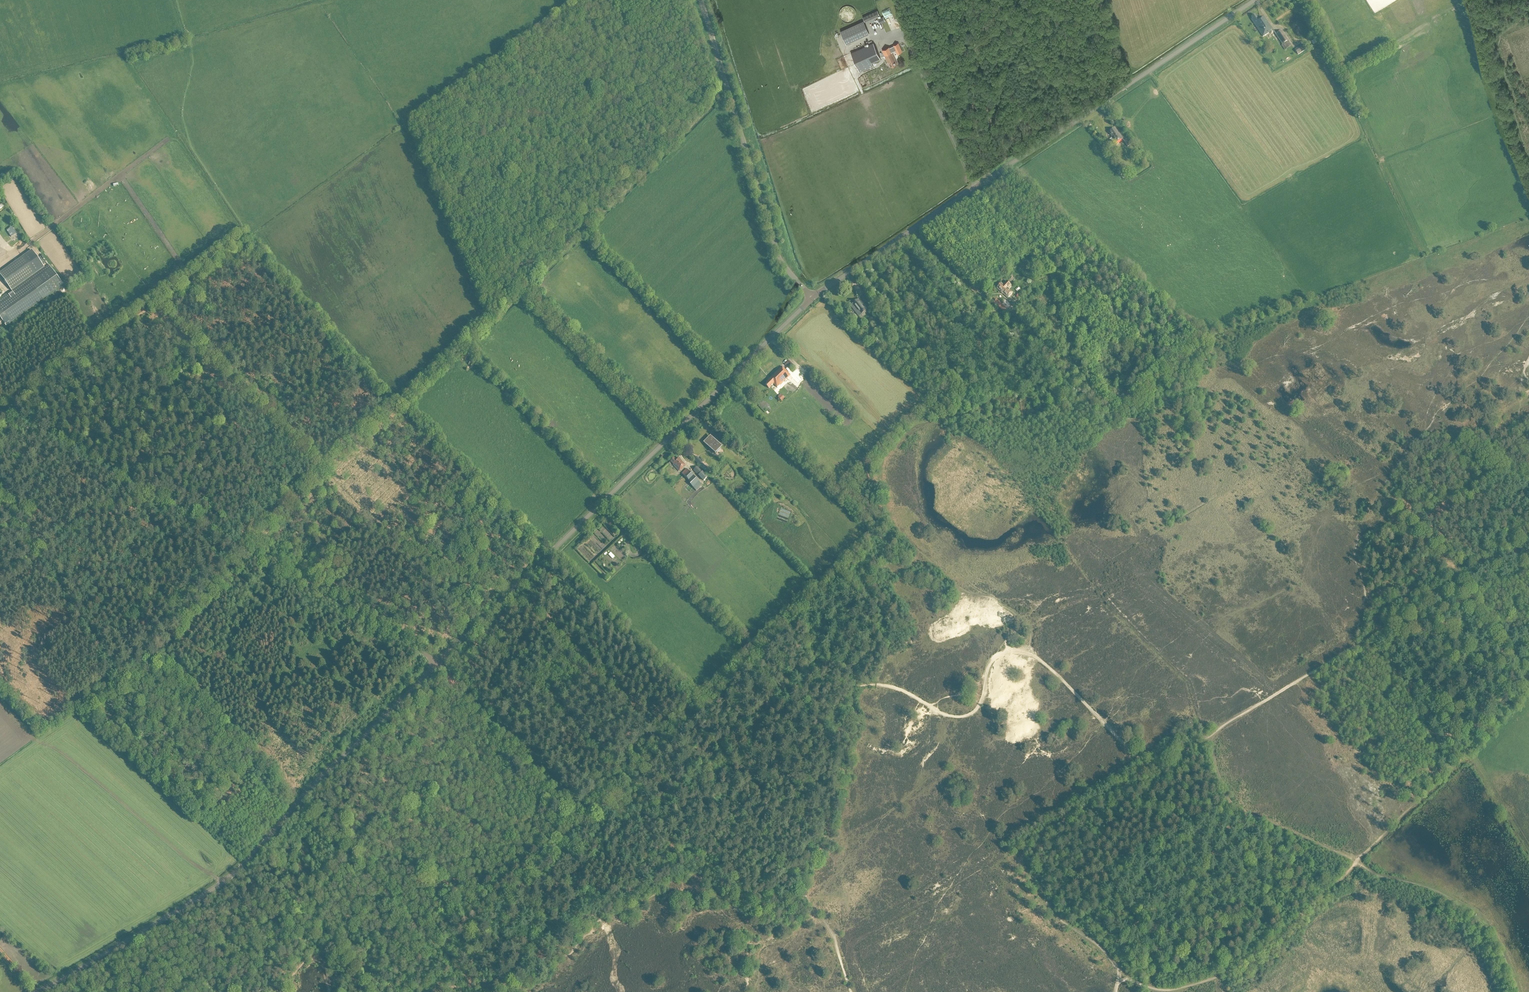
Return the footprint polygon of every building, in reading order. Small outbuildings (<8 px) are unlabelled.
[(865,22),(880,15),(878,10),(863,17),(865,22)] [(1259,22),(1255,16),(1252,18),(1252,19),(1251,20),(1263,37),(1270,33),(1271,34),(1274,32),(1264,18),(1259,22)] [(846,44),(869,34),(863,21),(840,31),(846,44)] [(1285,51),(1292,47),(1288,42),(1289,41),(1282,31),(1276,35),(1283,45),(1282,46),(1285,51)] [(859,72),(873,66),(872,63),(880,59),(873,43),(851,53),(859,72)] [(890,47),(882,50),(888,63),(888,62),(891,67),(897,64),(892,52),(901,48),(898,43),(893,45),(894,46),(892,46),(890,47)] [(1303,44),(1296,49),(1300,54),(1307,49),(1303,44)] [(1118,135),(1115,129),(1109,133),(1112,137),(1111,138),(1112,139),(1110,140),(1112,141),(1113,141),(1115,144),(1122,139),(1119,134),(1118,135)] [(7,231),(15,244),(21,240),(12,227),(7,231)] [(11,291),(44,268),(32,251),(0,274),(0,275),(11,291)] [(0,300),(0,316),(1,318),(0,318),(0,324),(4,321),(8,327),(44,300),(63,285),(48,265),(44,268),(11,291),(13,293),(9,295),(8,294),(0,300)] [(1012,286),(1007,281),(1003,285),(1001,284),(997,288),(1008,299),(1013,293),(1009,290),(1012,286)] [(872,294),(868,289),(862,295),(866,300),(872,294)] [(858,315),(860,313),(862,316),(866,312),(865,311),(868,309),(861,300),(858,302),(858,301),(853,304),(855,306),(853,308),(858,315)] [(1004,312),(1007,309),(1001,304),(998,307),(1004,312)] [(778,389),(791,376),(782,367),(766,383),(767,384),(765,385),(769,389),(774,385),(778,389)] [(809,375),(804,380),(813,388),(818,383),(809,375)] [(844,416),(841,418),(845,422),(851,417),(846,412),(843,414),(844,416)] [(715,455),(722,448),(710,436),(703,443),(715,455)] [(699,466),(702,463),(697,457),(694,460),(699,466)] [(685,465),(677,458),(675,460),(673,459),(670,462),(674,466),(673,466),(679,472),(685,465)] [(696,491),(702,486),(686,470),(681,474),(690,483),(689,484),(696,491)] [(703,481),(707,478),(701,473),(698,476),(703,481)] [(777,519),(787,523),(790,515),(787,514),(788,511),(781,509),(777,519)]
